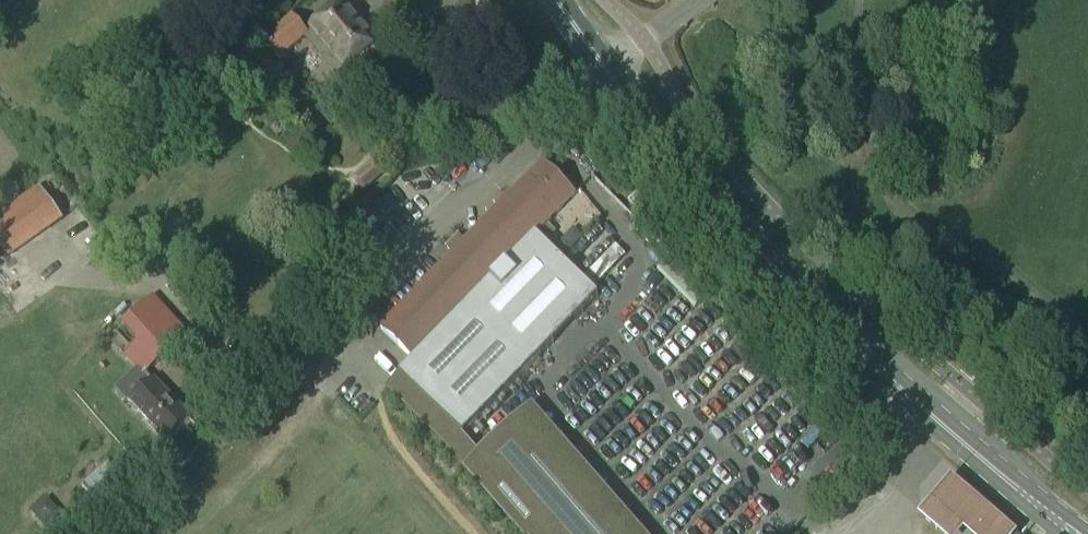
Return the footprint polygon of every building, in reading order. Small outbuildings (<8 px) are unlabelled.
[(343,3),(312,29),(349,72),(352,70),(358,76),(380,57),(374,51),(379,46),(343,3)] [(280,61),(309,36),(294,18),(265,43),(280,61)] [(260,51),(238,70),(252,87),(274,68),(260,51)] [(373,162),(363,172),(375,185),(385,176),(373,162)] [(453,255),(398,312),(380,331),(412,362),(398,377),(460,438),(599,296),(545,243),(537,235),(547,225),(575,196),(542,164),(463,245),(456,238),(446,249),(453,255)] [(0,215),(0,249),(9,261),(64,222),(39,187),(0,215)] [(636,213),(648,202),(640,193),(628,203),(636,213)] [(547,225),(537,235),(545,243),(555,232),(547,225)] [(565,239),(556,248),(565,258),(575,248),(565,239)] [(153,296),(121,326),(127,332),(135,341),(138,345),(124,358),(141,376),(147,371),(148,373),(160,363),(158,360),(187,333),(153,296)] [(921,334),(916,339),(924,346),(931,353),(936,348),(921,334)] [(166,444),(191,420),(154,381),(129,405),(166,444)] [(533,413),(464,473),(518,533),(638,533),(533,413)] [(86,484),(83,486),(94,500),(120,477),(116,472),(93,492),(86,484)] [(950,478),(918,516),(938,533),(962,533),(964,531),(967,533),(1016,533),(950,478)]
